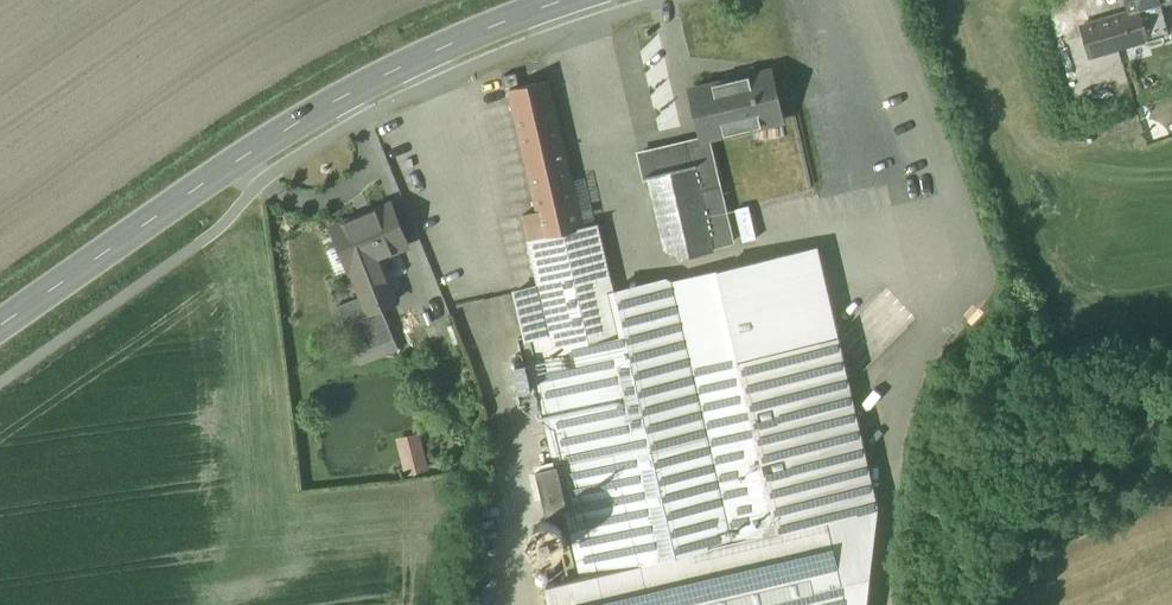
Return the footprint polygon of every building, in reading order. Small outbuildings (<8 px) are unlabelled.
[(1142,19),(1163,14),(1160,4),(1171,1),(1171,0),(1127,0),(1130,13),(1140,10),(1142,19)] [(1140,10),(1130,13),(1080,27),(1089,57),(1126,46),(1130,59),(1151,52),(1142,19),(1140,10)] [(771,73),(694,91),(706,139),(783,121),(771,73)] [(582,578),(777,532),(737,361),(692,371),(670,279),(615,292),(598,223),(583,227),(549,80),(520,87),(517,74),(503,77),(506,91),(508,90),(537,213),(522,216),(529,247),(538,286),(516,291),(527,340),(532,339),(536,359),(511,365),(522,411),(541,407),(555,467),(535,471),(546,515),(566,510),(582,578)] [(687,148),(689,148),(688,143),(686,143),(640,154),(646,179),(650,178),(668,252),(678,258),(711,250),(711,248),(732,244),(718,185),(697,189),(687,148)] [(697,189),(718,185),(719,184),(709,143),(689,148),(687,148),(697,189)] [(351,268),(378,257),(407,245),(390,204),(389,204),(389,205),(359,217),(359,216),(332,227),(349,269),(351,268)] [(818,244),(670,279),(692,371),(737,361),(840,337),(818,244)] [(378,257),(351,268),(363,296),(337,306),(356,354),(395,339),(382,307),(396,301),(378,257)] [(840,337),(737,361),(777,532),(828,521),(878,508),(840,337)] [(848,604),(865,604),(878,508),(828,521),(848,604)] [(547,586),(551,604),(848,604),(828,521),(777,532),(582,578),(547,586)] [(555,526),(552,523),(545,522),(539,522),(533,525),(528,530),(525,535),(525,539),(525,545),(528,551),(535,557),(541,559),(551,558),(556,554),(560,549),(562,543),(562,537),(559,531),(555,526)]
